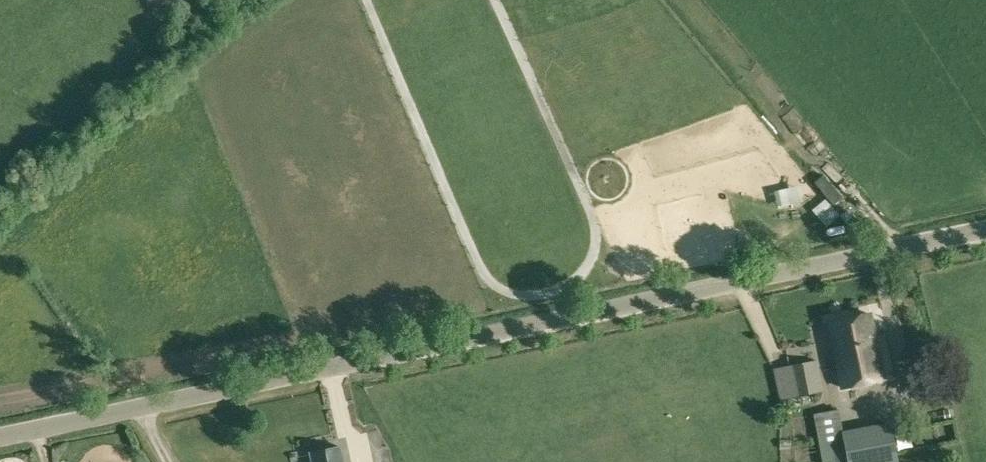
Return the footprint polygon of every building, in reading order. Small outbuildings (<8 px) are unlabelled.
[(839,215),(826,198),(812,209),(826,225),(839,215)] [(841,387),(884,379),(871,314),(828,323),(841,387)] [(794,398),(823,392),(816,359),(787,366),(794,398)] [(819,442),(842,437),(841,431),(837,409),(813,413),(819,442)] [(851,430),(841,432),(847,461),(898,461),(890,423),(851,430)] [(340,446),(310,452),(312,461),(343,461),(340,446)]
